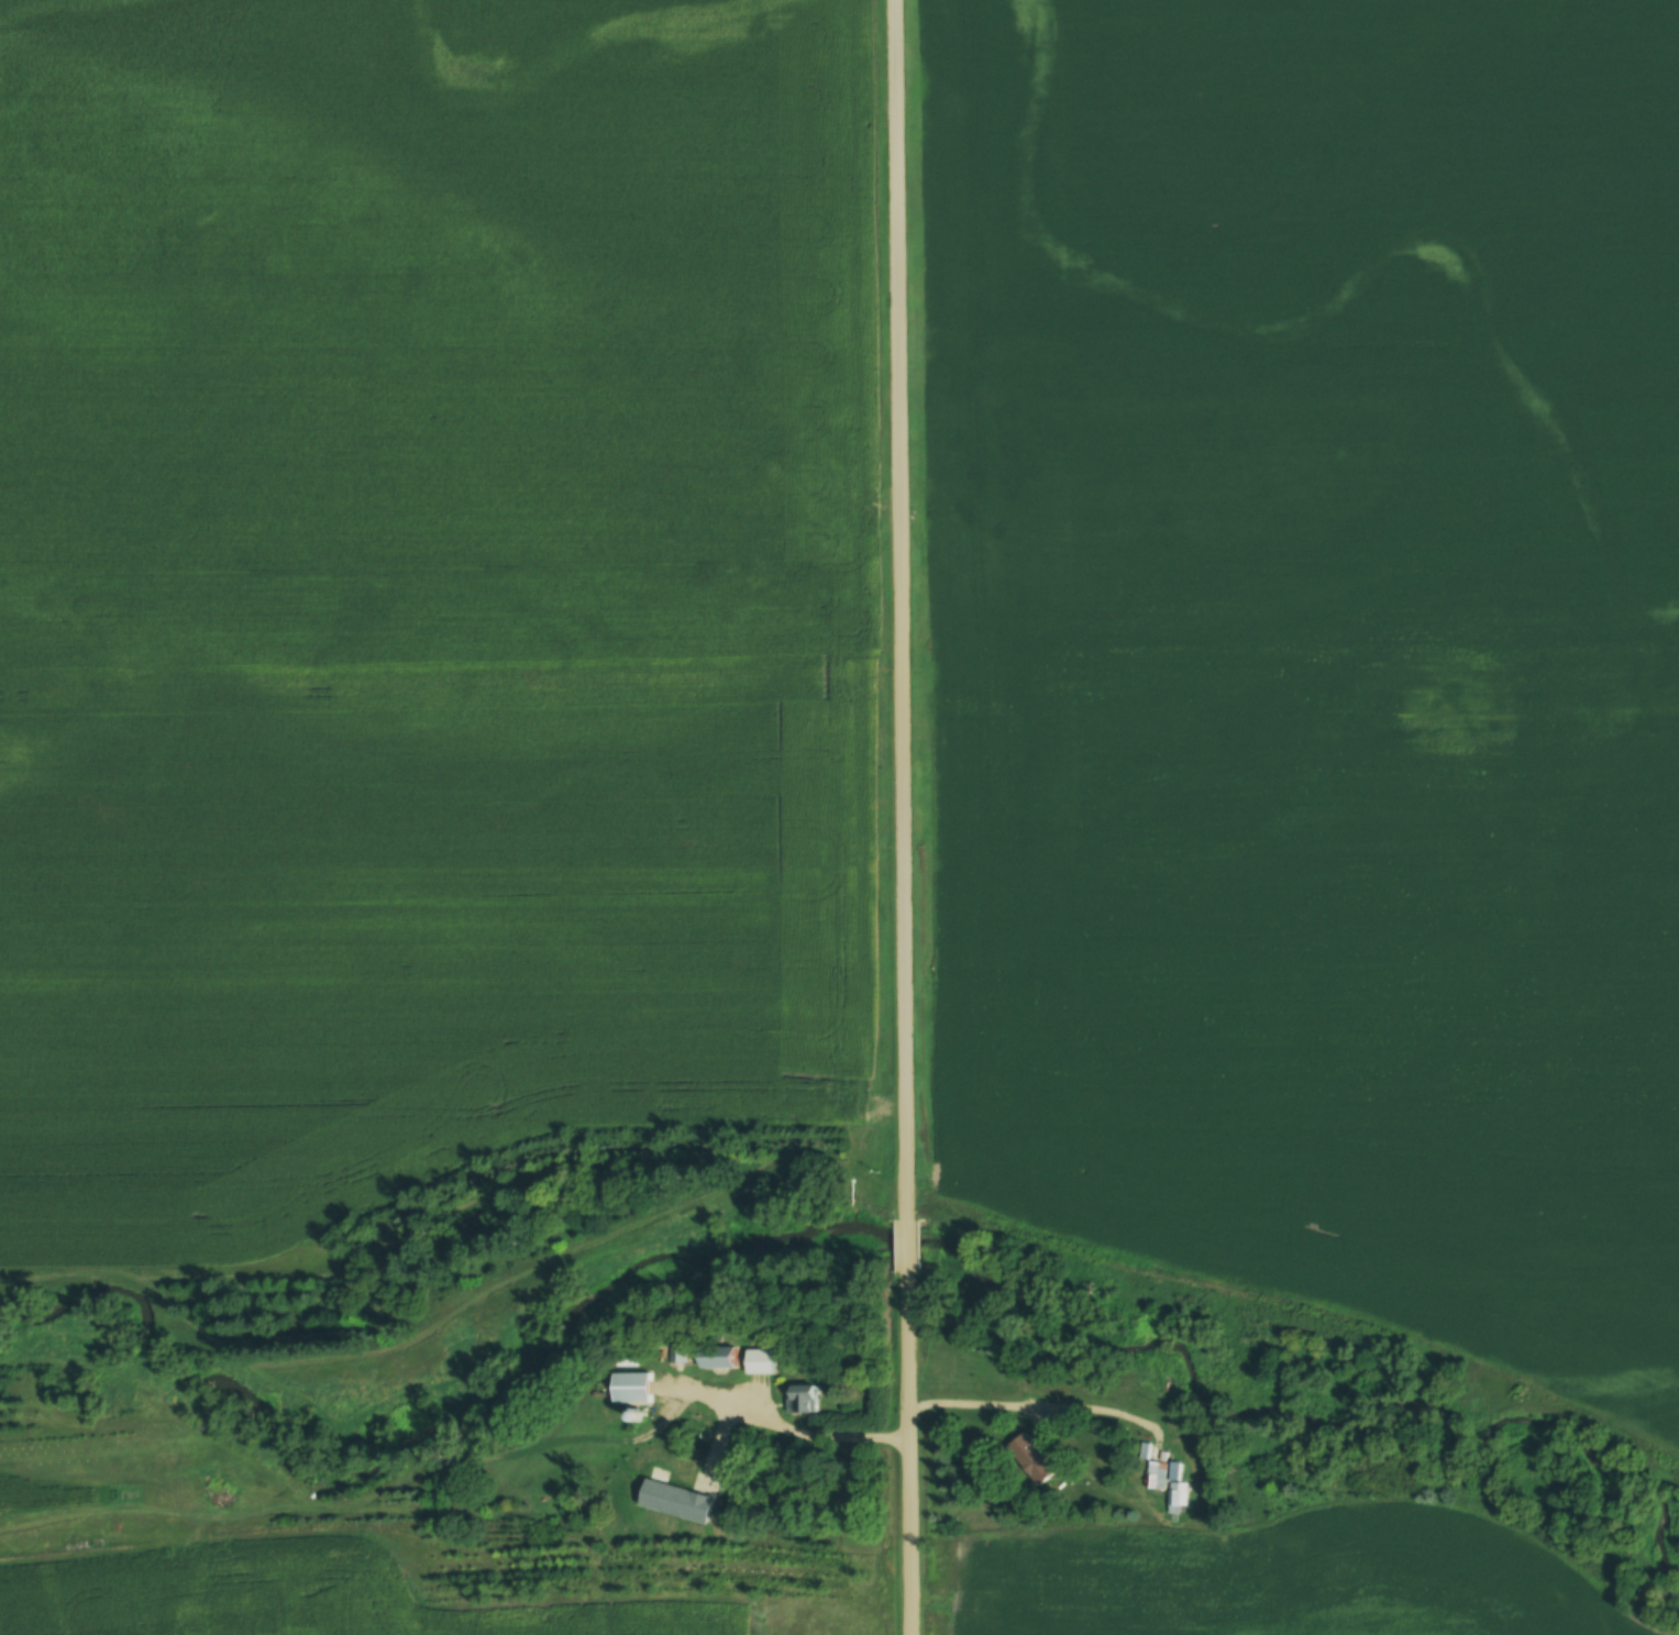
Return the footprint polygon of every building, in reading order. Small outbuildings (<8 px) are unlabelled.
[(766,1361),(766,1350),(755,1350),(755,1361),(766,1361)] [(711,1367),(747,1367),(747,1354),(711,1354),(711,1367)] [(658,1372),(620,1372),(620,1402),(658,1402),(658,1372)] [(794,1394),(785,1394),(784,1413),(825,1414),(825,1386),(794,1386),(794,1394)] [(1055,1473),(1026,1430),(1005,1444),(1034,1487),(1055,1473)] [(1166,1513),(1177,1513),(1177,1507),(1185,1507),(1185,1482),(1167,1482),(1167,1461),(1146,1461),(1146,1490),(1167,1490),(1166,1513)] [(724,1495),(651,1480),(645,1507),(718,1523),(724,1495)]
